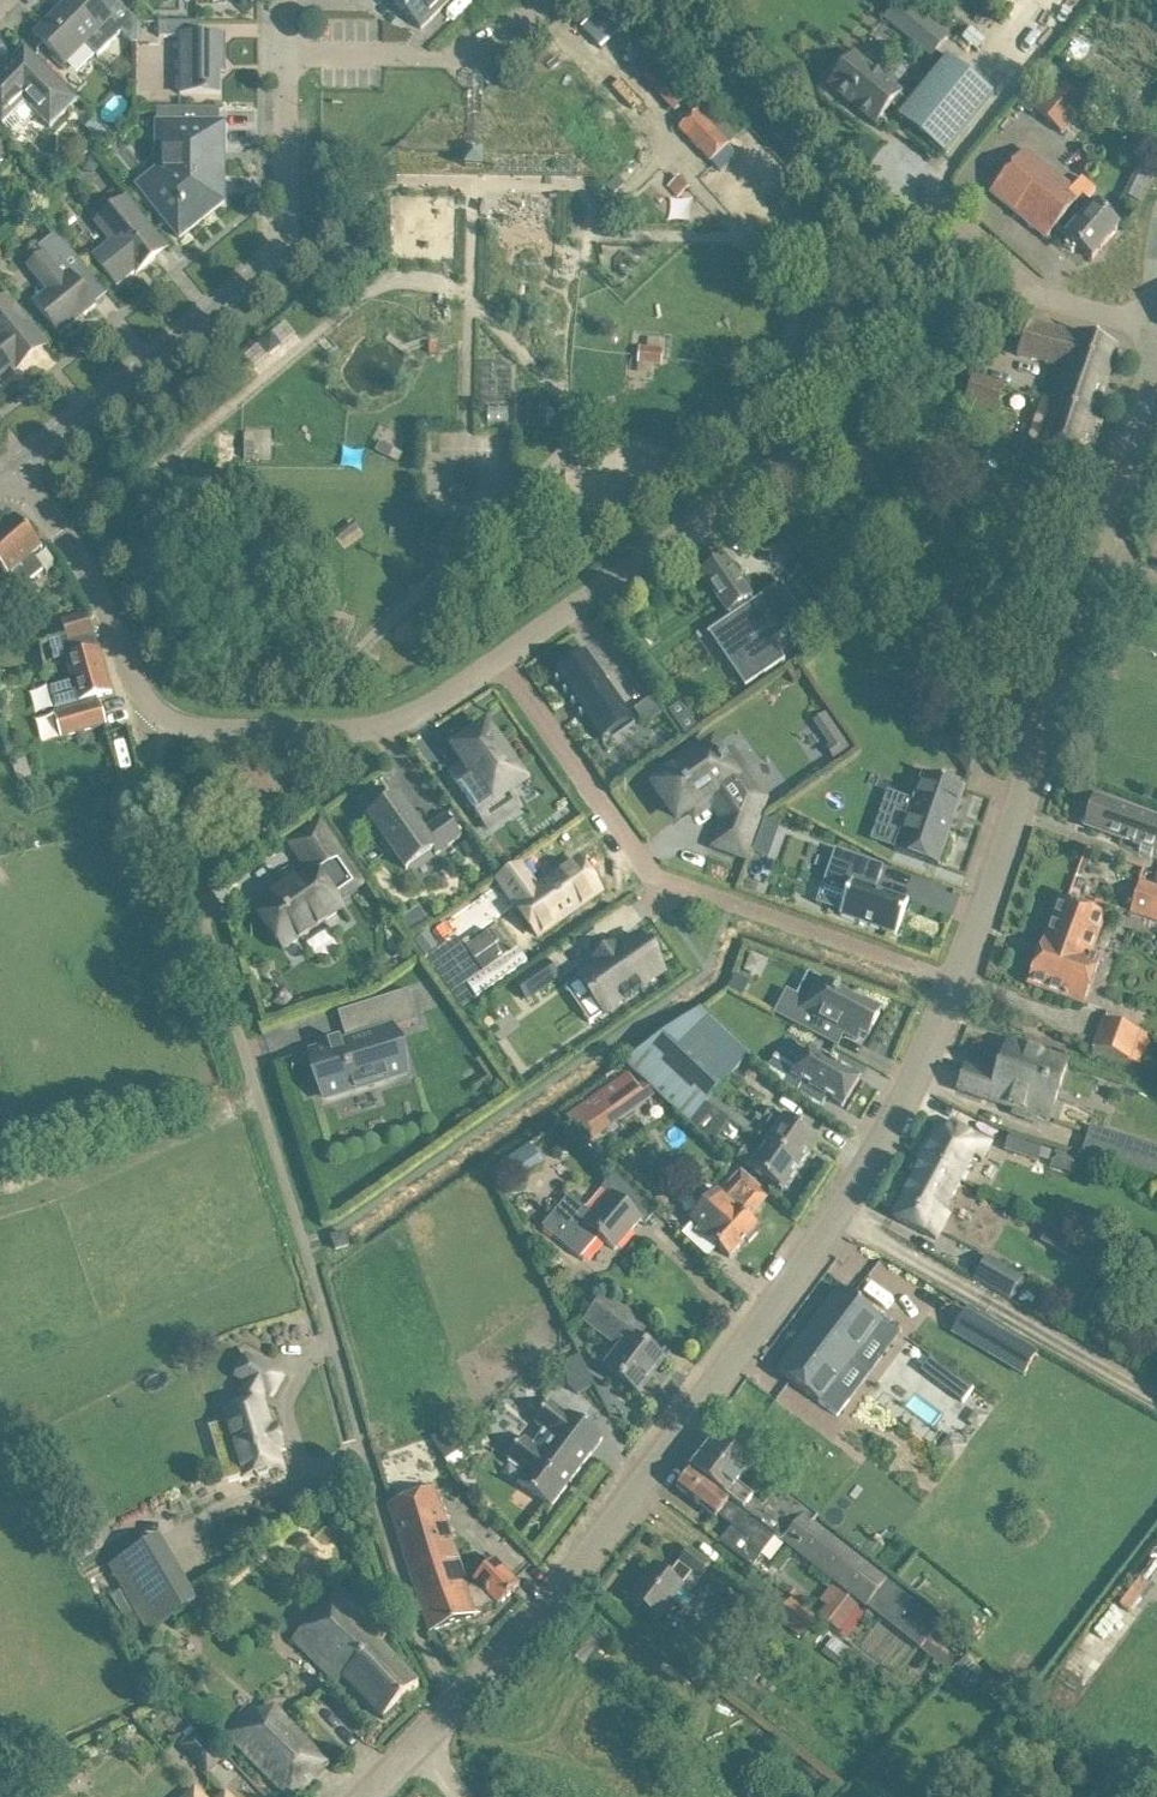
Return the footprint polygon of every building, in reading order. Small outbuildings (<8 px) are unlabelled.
[(116,0),(98,0),(95,2),(93,0),(71,0),(35,35),(65,65),(86,45),(98,57),(121,33),(132,44),(138,44),(138,22),(116,0)] [(394,2),(422,30),(451,0),(396,0),(394,2)] [(903,19),(897,27),(934,57),(940,50),(903,19)] [(181,94),(220,94),(220,61),(224,61),(224,37),(200,37),(200,22),(160,22),(160,37),(181,37),(181,94)] [(0,71),(0,122),(3,125),(15,137),(37,115),(51,129),(79,100),(25,46),(0,71)] [(891,106),(902,114),(910,104),(900,95),(902,93),(855,55),(829,87),(876,125),(891,106)] [(944,156),(994,95),(948,58),(910,104),(902,114),(898,119),(944,156)] [(686,99),(656,65),(642,77),(672,111),(686,99)] [(1035,112),(1063,136),(1087,107),(1059,84),(1035,112)] [(224,123),(220,123),(220,109),(157,109),(157,170),(137,186),(180,239),(224,202),(224,123)] [(699,113),(681,130),(713,164),(731,147),(699,113)] [(10,153),(0,143),(0,163),(10,153)] [(1120,227),(1102,211),(1093,204),(1088,200),(1096,191),(1081,179),(1073,189),(1026,150),(990,193),(1047,240),(1056,228),(1066,237),(1065,238),(1092,260),(1120,227)] [(94,257),(117,286),(136,272),(137,273),(156,258),(150,250),(162,241),(127,198),(96,223),(112,242),(94,257)] [(34,303),(60,335),(96,306),(78,284),(90,274),(57,233),(39,248),(44,254),(28,267),(48,292),(34,303)] [(16,369),(17,370),(48,345),(8,295),(0,302),(0,382),(16,369)] [(1094,420),(1118,348),(1078,334),(1030,322),(1020,357),(1070,370),(1068,375),(1059,372),(1049,396),(1041,393),(1038,401),(1046,404),(1028,451),(1083,470),(1101,422),(1094,420)] [(639,364),(662,366),(664,349),(640,347),(639,364)] [(804,371),(784,385),(791,395),(811,380),(804,371)] [(1006,387),(992,381),(977,375),(967,399),(997,411),(1006,387)] [(359,523),(348,514),(333,532),(344,542),(359,523)] [(15,517),(0,530),(0,567),(2,569),(21,592),(44,572),(32,557),(43,548),(15,517)] [(751,597),(739,579),(725,559),(702,575),(728,613),(729,612),(746,637),(768,623),(750,597),(751,597)] [(62,621),(67,638),(68,642),(94,634),(95,634),(89,614),(62,621)] [(67,638),(50,643),(55,661),(66,658),(73,683),(50,689),(56,710),(57,709),(59,715),(55,716),(62,738),(107,726),(100,703),(98,704),(96,698),(112,693),(100,648),(98,648),(94,634),(68,642),(67,638)] [(587,654),(585,655),(587,658),(556,680),(557,682),(560,680),(566,690),(564,692),(565,694),(568,692),(574,701),(572,703),(573,705),(575,703),(582,712),(579,714),(581,716),(583,714),(590,724),(589,724),(602,742),(604,741),(600,736),(628,716),(631,722),(633,720),(587,654)] [(654,696),(636,709),(647,724),(665,712),(654,696)] [(682,704),(670,712),(686,735),(698,727),(682,704)] [(835,765),(853,753),(827,716),(813,726),(830,750),(826,753),(835,765)] [(466,766),(451,776),(478,816),(480,815),(525,783),(511,764),(515,761),(504,745),(500,748),(486,728),(455,750),(466,766)] [(709,797),(723,818),(713,847),(744,858),(763,807),(739,772),(733,776),(727,767),(728,766),(725,761),(724,762),(713,747),(698,758),(695,754),(681,764),(683,768),(656,787),(678,819),(709,797)] [(964,789),(942,781),(924,775),(915,802),(913,801),(895,850),(938,866),(964,789)] [(1119,805),(1096,797),(1085,827),(1156,853),(1156,819),(1119,805)] [(447,815),(423,833),(399,800),(371,819),(383,836),(380,839),(392,855),(395,853),(407,870),(434,851),(436,855),(462,836),(447,815)] [(324,883),(349,866),(320,825),(291,845),(310,873),(256,911),(283,950),(342,909),(324,883)] [(908,902),(875,890),(884,867),(835,850),(824,883),(849,892),(840,916),(896,936),(908,902)] [(502,877),(435,924),(450,946),(517,899),(540,931),(603,887),(582,858),(541,886),(523,861),(501,876),(502,877)] [(1156,923),(1156,886),(1142,882),(1132,915),(1156,923)] [(1093,955),(1106,917),(1059,899),(1028,985),(1084,1006),(1102,958),(1093,955)] [(599,965),(580,978),(605,1014),(623,1001),(624,1002),(632,997),(631,995),(633,994),(634,996),(642,990),(641,989),(664,973),(639,937),(618,952),(617,949),(597,963),(599,965)] [(463,946),(457,950),(477,978),(461,990),(470,1004),(521,968),(511,954),(501,962),(485,938),(466,951),(463,946)] [(548,962),(516,984),(527,1000),(559,978),(548,962)] [(880,1013),(817,980),(806,1000),(787,990),(774,1014),(838,1048),(845,1034),(853,1038),(857,1032),(867,1038),(880,1013)] [(407,1074),(401,1056),(393,1030),(418,1022),(408,991),(339,1013),(348,1043),(342,1044),(340,1040),(339,1041),(340,1045),(331,1048),(330,1043),(328,1044),(329,1048),(311,1054),(325,1100),(407,1074)] [(755,1135),(765,1121),(764,1120),(764,1119),(758,1115),(751,1125),(714,1100),(750,1057),(703,1012),(627,1065),(693,1125),(710,1105),(730,1120),(743,1130),(754,1137),(755,1135)] [(1153,1037),(1141,1032),(1104,1019),(1094,1048),(1142,1066),(1153,1037)] [(1050,1121),(1068,1067),(1069,1064),(1008,1043),(996,1080),(965,1069),(958,1091),(1015,1109),(1013,1113),(1037,1121),(1038,1117),(1050,1121)] [(843,1108),(859,1080),(810,1050),(799,1069),(792,1066),(780,1086),(789,1094),(813,1109),(822,1095),(843,1108)] [(625,1074),(567,1115),(587,1144),(645,1103),(625,1074)] [(710,1105),(693,1125),(715,1146),(730,1120),(710,1105)] [(817,1139),(797,1125),(786,1118),(785,1118),(771,1109),(764,1119),(764,1120),(765,1121),(755,1135),(768,1143),(800,1165),(817,1139)] [(992,1144),(973,1134),(952,1123),(946,1134),(935,1128),(918,1158),(961,1181),(975,1156),(983,1161),(992,1144)] [(1081,1159),(1042,1146),(1010,1135),(1005,1150),(1076,1174),(1081,1159)] [(1106,1164),(1156,1180),(1156,1148),(1115,1135),(1106,1164)] [(782,1191),(797,1169),(800,1165),(768,1143),(759,1157),(745,1147),(738,1158),(753,1168),(752,1170),(782,1191)] [(944,1214),(961,1181),(918,1158),(918,1160),(922,1162),(893,1217),(936,1240),(948,1216),(944,1214)] [(768,1196),(750,1180),(741,1172),(720,1194),(723,1197),(696,1227),(729,1258),(758,1227),(748,1218),(768,1196)] [(645,1200),(627,1184),(614,1174),(601,1189),(610,1197),(594,1216),(569,1195),(542,1227),(580,1259),(599,1237),(614,1250),(641,1219),(634,1213),(645,1200)] [(345,1233),(332,1238),(336,1251),(349,1246),(345,1233)] [(1023,1277),(989,1258),(977,1278),(1011,1298),(1023,1277)] [(900,1334),(859,1304),(840,1289),(778,1372),(798,1386),(819,1403),(820,1402),(838,1416),(900,1334)] [(642,1323),(623,1309),(605,1296),(585,1322),(622,1349),(607,1370),(638,1393),(663,1359),(632,1336),(642,1323)] [(965,1311),(950,1335),(1020,1377),(1035,1353),(965,1311)] [(248,1357),(237,1379),(248,1384),(242,1397),(245,1407),(225,1413),(243,1477),(282,1466),(278,1449),(282,1448),(276,1427),(271,1429),(262,1398),(265,1393),(269,1396),(281,1375),(248,1357)] [(585,1369),(568,1378),(570,1387),(578,1393),(594,1385),(585,1369)] [(959,1379),(949,1392),(963,1403),(974,1390),(959,1379)] [(552,1508),(603,1439),(569,1413),(568,1415),(551,1403),(535,1424),(544,1431),(533,1445),(524,1438),(508,1459),(525,1472),(517,1482),(552,1508)] [(478,1450),(461,1422),(434,1439),(452,1467),(478,1450)] [(735,1485),(750,1466),(716,1439),(691,1471),(692,1471),(725,1497),(735,1485)] [(777,1536),(774,1534),(725,1497),(692,1471),(677,1490),(716,1520),(719,1516),(733,1527),(720,1543),(752,1568),(777,1536)] [(782,1490),(779,1488),(763,1508),(735,1485),(725,1497),(774,1534),(777,1536),(921,1651),(941,1626),(814,1525),(818,1519),(782,1490)] [(499,1607),(514,1592),(520,1586),(495,1561),(474,1582),(476,1583),(469,1589),(460,1557),(459,1557),(434,1492),(395,1504),(401,1524),(396,1526),(411,1576),(430,1633),(479,1615),(478,1612),(497,1605),(499,1607)] [(158,1537),(109,1566),(148,1632),(198,1603),(158,1537)] [(702,1579),(701,1578),(711,1565),(689,1549),(669,1577),(656,1567),(631,1599),(659,1620),(684,1587),(691,1593),(702,1579)] [(384,1719),(419,1685),(380,1645),(386,1637),(362,1613),(366,1610),(361,1605),(357,1608),(342,1592),(293,1640),(337,1684),(344,1677),(384,1719)] [(776,1619),(800,1638),(817,1619),(792,1598),(776,1619)] [(275,1783),(288,1796),(296,1796),(330,1765),(275,1707),(263,1719),(254,1709),(228,1733),(275,1783)] [(181,1746),(208,1774),(223,1760),(196,1732),(181,1746)]
